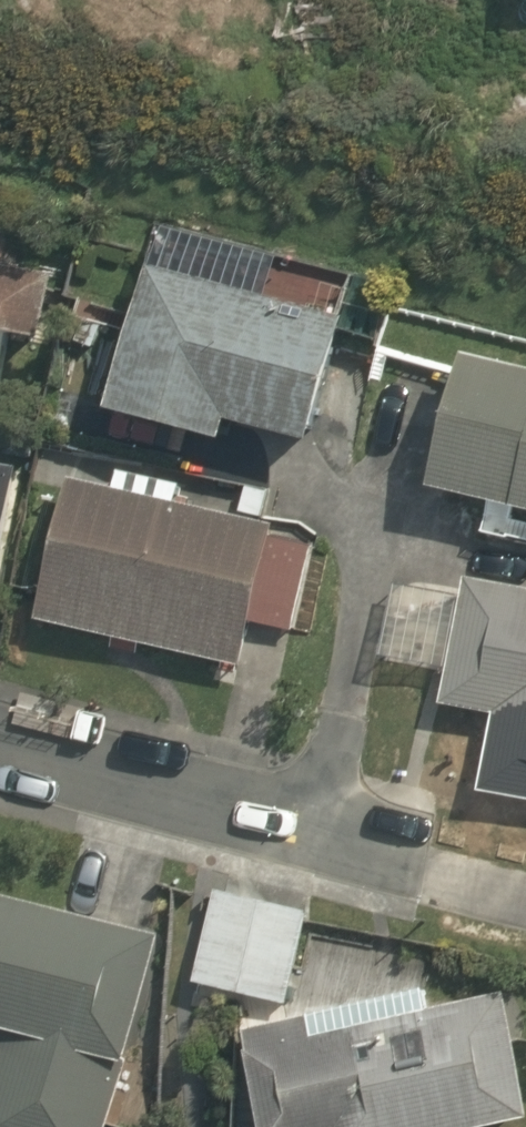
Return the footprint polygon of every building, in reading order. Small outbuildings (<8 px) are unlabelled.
[(308,447),(343,320),(143,265),(102,412),(218,443),(224,423),(308,447)] [(51,277),(0,268),(0,342),(1,336),(40,343),(51,277)] [(423,490),(525,514),(525,371),(457,356),(423,490)] [(16,468),(0,465),(0,554),(16,468)] [(270,538),(273,526),(67,479),(34,620),(239,667),(249,624),(293,634),(312,548),(270,538)] [(525,764),(525,590),(462,578),(438,706),(490,716),(483,756),(525,764)] [(190,981),(285,1004),(309,911),(215,889),(190,981)] [(156,935),(0,894),(0,1126),(105,1126),(156,935)] [(525,1117),(525,1103),(504,989),(430,1007),(426,987),(240,1027),(245,1048),(241,1049),(257,1126),(480,1126),(525,1117)]
